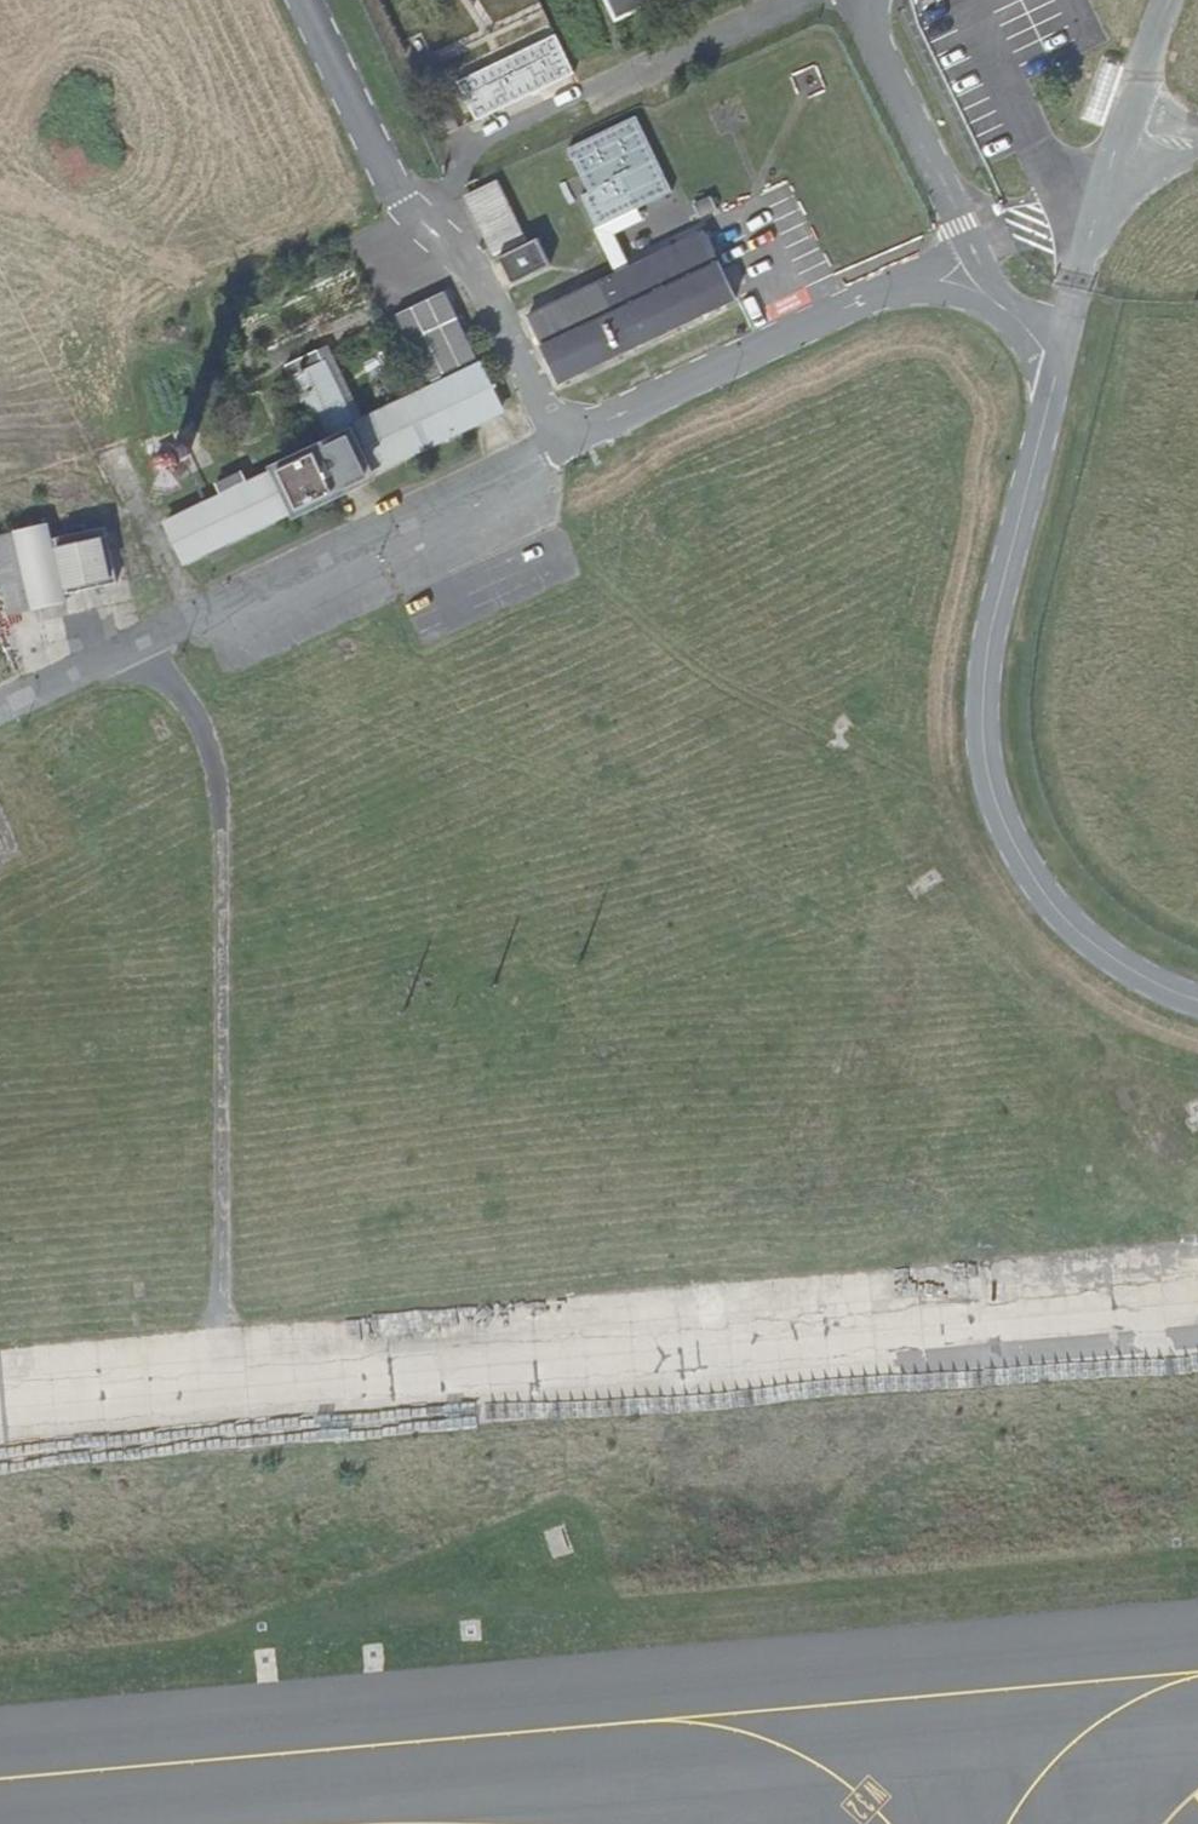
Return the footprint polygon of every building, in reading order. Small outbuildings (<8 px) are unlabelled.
[(603,29),(660,0),(588,0),(603,29)] [(463,91),(481,124),(530,101),(514,67),(463,91)] [(582,191),(596,224),(669,192),(636,117),(569,146),(588,188),(582,191)] [(498,163),(452,187),(483,252),(530,229),(498,163)] [(706,227),(527,312),(561,383),(740,298),(706,227)] [(538,237),(500,256),(513,283),(551,264),(538,237)] [(176,506),(197,558),(503,419),(478,364),(361,417),(329,346),(377,324),(353,271),(234,325),(259,380),(289,366),(322,439),(176,506)] [(0,530),(0,571),(9,610),(67,597),(64,582),(117,570),(106,521),(53,533),(49,519),(0,530)]
